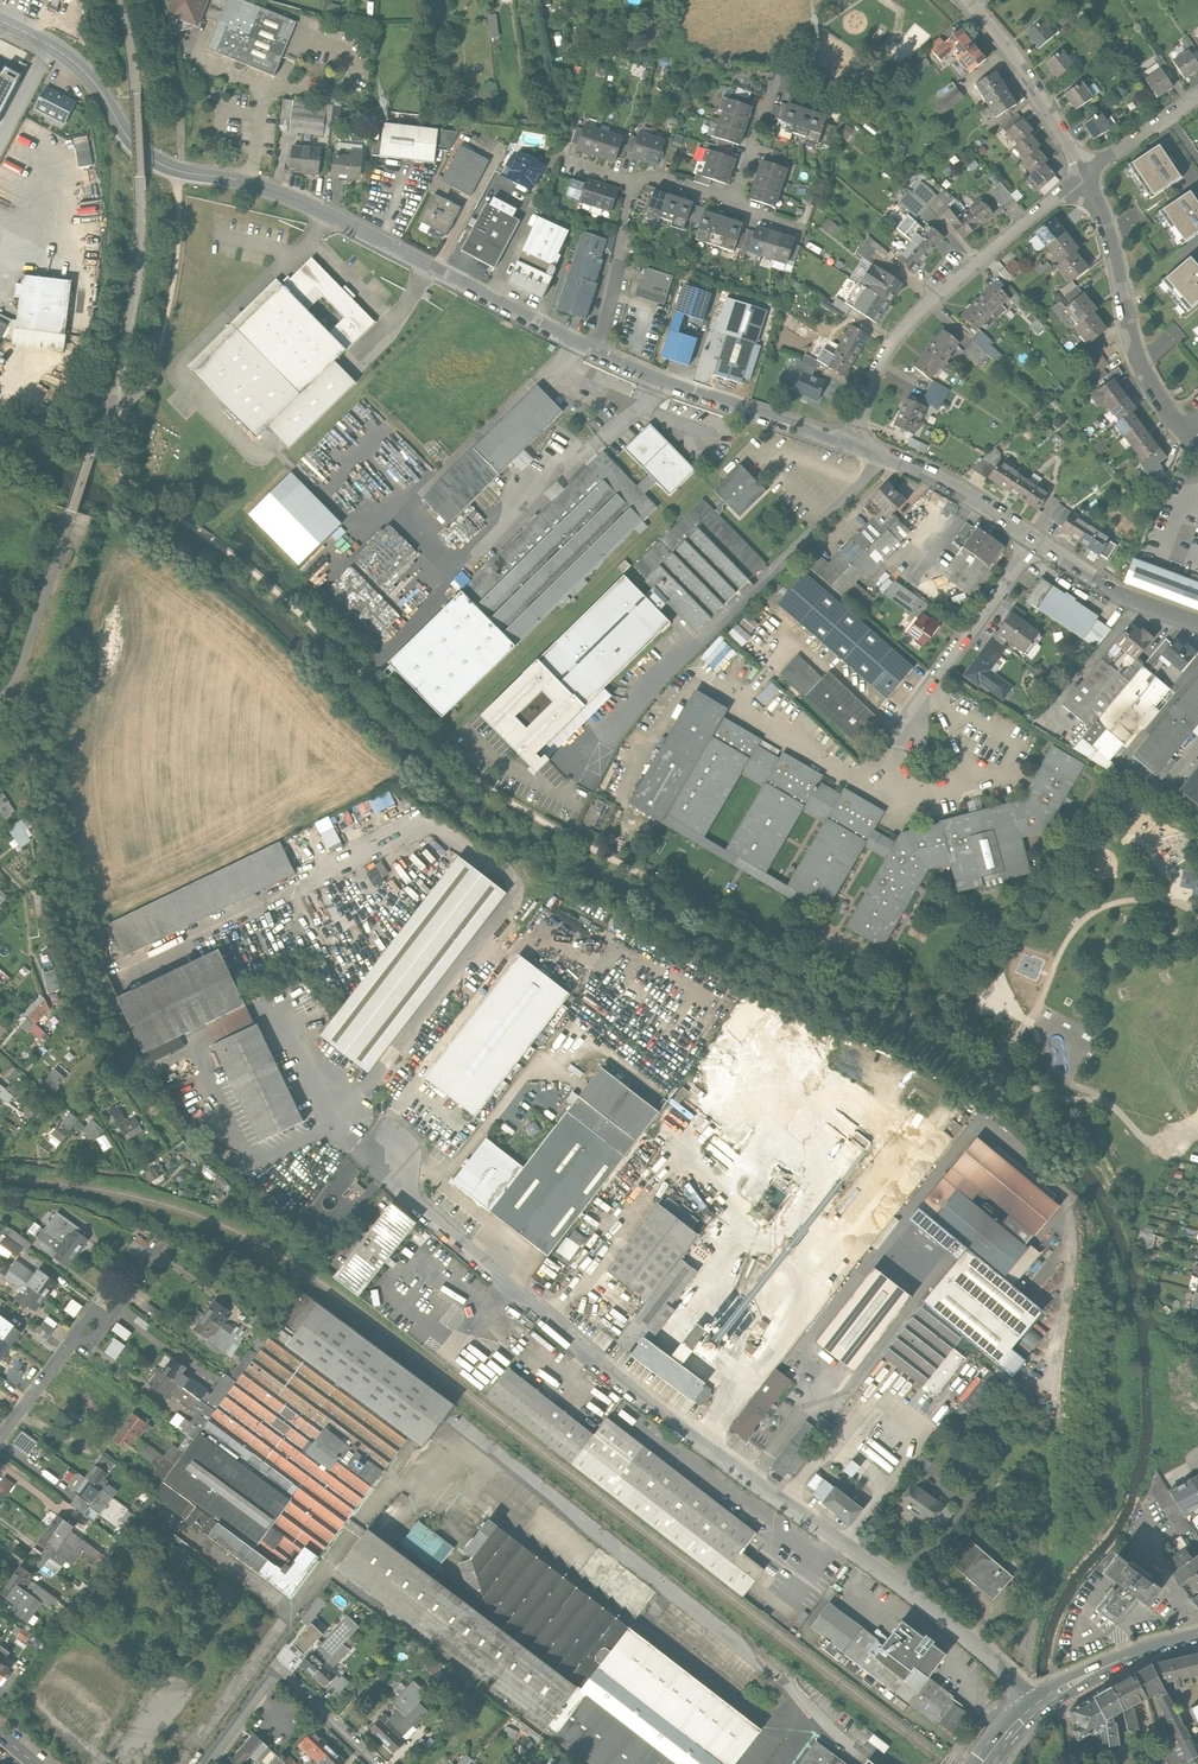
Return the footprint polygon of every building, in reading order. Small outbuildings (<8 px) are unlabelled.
[(176,20),(199,29),(212,0),(167,0),(176,20)] [(207,51),(275,79),(298,24),(241,0),(228,0),(207,51)] [(497,15),(488,16),(490,38),(500,37),(497,15)] [(1041,21),(1025,34),(1038,49),(1053,36),(1041,21)] [(953,52),(957,58),(973,45),(962,30),(945,44),(933,54),(940,63),(953,52)] [(563,46),(560,33),(554,34),(557,47),(563,46)] [(1182,41),(1188,50),(1191,55),(1197,51),(1188,37),(1182,41)] [(928,47),(933,54),(945,44),(939,38),(928,47)] [(985,59),(973,45),(957,58),(969,72),(985,59)] [(1173,61),(1184,78),(1197,69),(1197,65),(1191,55),(1188,50),(1173,61)] [(1046,63),(1058,78),(1073,66),(1061,51),(1046,63)] [(1154,59),(1160,69),(1163,73),(1169,69),(1160,55),(1154,59)] [(921,71),(929,63),(922,56),(914,63),(921,71)] [(572,80),(579,82),(582,68),(576,66),(572,80)] [(7,93),(15,76),(0,68),(0,105),(7,93)] [(1160,69),(1145,79),(1157,97),(1172,86),(1163,73),(1160,69)] [(975,86),(985,102),(1006,89),(996,73),(975,86)] [(23,80),(15,76),(7,93),(14,97),(23,80)] [(763,83),(754,80),(751,89),(760,92),(763,83)] [(937,92),(942,100),(956,88),(952,82),(937,92)] [(1082,83),(1065,95),(1076,110),(1092,98),(1082,83)] [(46,87),(34,110),(43,114),(45,111),(66,122),(76,102),(46,87)] [(739,88),(736,96),(749,100),(752,93),(739,88)] [(963,96),(956,88),(942,100),(940,102),(947,110),(963,96)] [(1016,105),(1006,89),(985,102),(995,118),(1016,105)] [(747,106),(749,100),(736,96),(731,94),(729,101),(747,106)] [(720,111),(724,113),(749,120),(753,108),(747,106),(729,101),(724,99),(720,111)] [(290,132),(293,108),(294,102),(283,101),(280,131),(290,132)] [(781,104),(779,107),(776,119),(783,121),(787,106),(781,104)] [(326,105),(325,111),(324,124),(331,125),(334,106),(326,105)] [(775,120),(776,119),(779,107),(773,105),(769,118),(775,120)] [(780,130),(793,134),(800,110),(787,106),(783,121),(780,130)] [(325,111),(293,108),(290,132),(323,135),(324,124),(325,111)] [(793,134),(805,138),(813,114),(800,110),(793,134)] [(744,133),(749,120),(724,113),(720,126),(744,133)] [(1001,127),(1006,132),(1022,118),(1017,113),(1001,127)] [(1100,113),(1083,125),(1093,140),(1111,129),(1100,113)] [(826,118),(813,114),(805,138),(807,138),(806,141),(818,144),(826,118)] [(1006,132),(1016,144),(1029,133),(1032,130),(1022,118),(1006,132)] [(382,142),(381,157),(435,162),(438,130),(384,124),(382,142)] [(830,125),(824,145),(830,147),(837,128),(830,125)] [(577,149),(589,153),(597,130),(585,126),(583,130),(578,145),(577,149)] [(740,146),(744,133),(720,126),(716,138),(719,139),(735,144),(740,146)] [(565,141),(572,143),(576,130),(568,128),(565,141)] [(577,128),(576,130),(572,143),(578,145),(583,130),(577,128)] [(609,134),(597,130),(589,153),(602,157),(609,134)] [(631,157),(643,161),(651,137),(639,133),(637,138),(632,153),(631,157)] [(1013,147),(1024,159),(1036,148),(1040,145),(1029,133),(1016,144),(1013,147)] [(622,138),(609,134),(602,157),(614,161),(622,138)] [(683,137),(677,134),(673,145),(680,147),(683,137)] [(631,136),(627,147),(626,151),(632,153),(637,138),(631,136)] [(663,141),(651,137),(643,161),(655,165),(663,141)] [(673,139),(666,137),(662,150),(668,152),(665,162),(672,164),(677,149),(670,147),(673,139)] [(719,139),(716,146),(721,147),(732,151),(735,144),(719,139)] [(373,156),(381,157),(382,142),(374,141),(373,156)] [(719,154),(721,147),(716,146),(705,142),(703,149),(707,150),(719,154)] [(1160,144),(1128,165),(1150,199),(1182,178),(1160,144)] [(623,160),(626,151),(627,147),(621,145),(617,158),(623,160)] [(322,150),(293,147),(291,168),(303,169),(303,174),(319,175),(322,150)] [(461,147),(443,183),(471,197),(490,161),(461,147)] [(1020,162),(1031,174),(1043,163),(1047,160),(1036,148),(1024,159),(1020,162)] [(329,151),(322,150),(319,175),(326,176),(329,151)] [(336,154),(333,177),(361,180),(364,151),(352,150),(352,156),(336,154)] [(703,163),(707,164),(731,172),(735,159),(719,154),(707,150),(703,163)] [(773,150),(770,157),(782,161),(784,161),(786,154),(773,150)] [(513,156),(503,175),(533,191),(546,166),(520,152),(517,158),(513,156)] [(965,157),(960,152),(950,160),(954,165),(965,157)] [(780,167),(782,161),(770,157),(769,156),(766,163),(780,167)] [(978,165),(971,156),(963,163),(971,172),(978,165)] [(761,161),(757,174),(781,182),(785,169),(780,167),(766,163),(761,161)] [(1054,175),(1043,163),(1031,174),(1028,177),(1039,190),(1054,175)] [(727,185),(731,172),(707,164),(703,177),(712,180),(727,185)] [(757,174),(752,186),(777,194),(781,182),(757,174)] [(712,180),(703,177),(696,175),(694,182),(710,187),(712,180)] [(1059,181),(1054,175),(1039,190),(1043,195),(1059,181)] [(586,180),(585,185),(580,201),(611,211),(618,190),(586,180)] [(566,197),(580,201),(585,185),(572,181),(566,197)] [(991,194),(1001,207),(1013,198),(1000,181),(994,186),(997,190),(991,194)] [(906,207),(917,217),(936,196),(920,182),(911,192),(915,196),(906,207)] [(634,209),(647,213),(654,191),(651,190),(652,188),(646,186),(641,201),(637,199),(634,209)] [(773,207),(777,194),(752,186),(748,199),(773,207)] [(657,221),(661,211),(666,194),(654,191),(647,213),(646,217),(657,221)] [(1159,212),(1181,245),(1197,234),(1197,202),(1190,191),(1159,212)] [(680,199),(666,194),(661,211),(674,216),(680,199)] [(435,196),(420,225),(445,239),(461,210),(435,196)] [(976,205),(965,213),(976,227),(993,214),(980,198),(974,203),(976,205)] [(692,203),(680,199),(674,216),(671,226),(683,230),(686,220),(691,204),(692,203)] [(705,209),(691,204),(686,220),(700,225),(704,212),(705,209)] [(488,205),(463,253),(495,270),(521,222),(488,205)] [(963,238),(976,227),(965,213),(962,216),(954,206),(944,214),(963,238)] [(696,239),(708,243),(717,216),(704,212),(700,225),(696,239)] [(708,243),(721,247),(730,220),(717,216),(708,243)] [(568,231),(538,217),(509,281),(542,296),(560,256),(557,255),(568,231)] [(1046,248),(1065,233),(1054,219),(1035,234),(1046,248)] [(743,224),(730,220),(721,247),(734,251),(735,249),(741,228),(743,224)] [(831,234),(837,227),(829,220),(823,228),(831,234)] [(927,224),(912,242),(928,255),(943,237),(927,224)] [(748,253),(761,257),(769,231),(756,227),(755,233),(748,253)] [(735,249),(748,253),(755,233),(741,228),(735,249)] [(761,257),(774,261),(782,235),(769,231),(761,257)] [(585,232),(577,254),(601,262),(605,252),(609,241),(605,239),(585,232)] [(1046,248),(1060,264),(1075,253),(1079,249),(1065,233),(1046,248)] [(606,234),(605,239),(609,241),(605,252),(611,254),(615,235),(606,234)] [(795,240),(782,235),(774,261),(787,265),(787,262),(793,245),(795,240)] [(887,254),(868,236),(863,242),(874,249),(884,258),(887,254)] [(662,246),(643,237),(640,243),(659,252),(662,246)] [(866,260),(874,249),(863,242),(855,253),(866,260)] [(913,273),(928,255),(912,242),(897,260),(913,273)] [(799,247),(793,245),(787,262),(793,264),(799,247)] [(1087,269),(1075,253),(1060,264),(1056,267),(1070,284),(1073,281),(1087,269)] [(603,263),(601,262),(577,254),(559,310),(587,319),(599,284),(596,283),(603,263)] [(1162,281),(1188,312),(1197,303),(1197,265),(1190,256),(1162,281)] [(290,449),(357,383),(336,362),(376,323),(313,258),(195,374),(258,438),(269,428),(290,449)] [(1021,269),(1013,260),(1005,267),(1013,276),(1021,269)] [(1043,267),(1038,262),(1033,266),(1037,272),(1043,267)] [(866,288),(873,293),(889,303),(902,284),(872,264),(859,283),(866,288)] [(1013,278),(1003,267),(998,272),(1008,283),(1013,278)] [(647,270),(641,289),(636,288),(634,296),(664,305),(673,278),(647,270)] [(72,283),(24,277),(23,286),(17,285),(15,298),(21,298),(19,322),(18,331),(16,331),(14,346),(65,352),(72,283)] [(1062,291),(1066,297),(1078,287),(1073,281),(1070,284),(1062,291)] [(979,301),(991,314),(1001,304),(1002,305),(1009,298),(995,284),(984,294),(985,295),(979,301)] [(1079,287),(1078,287),(1066,297),(1061,301),(1066,308),(1084,293),(1079,287)] [(853,308),(860,312),(873,293),(866,288),(853,308)] [(423,298),(428,301),(432,296),(426,292),(423,298)] [(889,303),(873,293),(860,312),(876,323),(889,303)] [(1066,308),(1080,324),(1094,313),(1098,310),(1084,293),(1066,308)] [(1030,309),(1016,295),(1011,300),(1025,315),(1030,309)] [(842,321),(846,314),(832,305),(821,298),(817,304),(842,321)] [(836,298),(832,305),(846,314),(850,308),(836,298)] [(991,314),(979,301),(973,307),(972,306),(962,316),(977,331),(983,324),(982,323),(991,314)] [(991,314),(996,319),(1006,309),(1002,305),(1001,304),(991,314)] [(1108,329),(1094,313),(1080,324),(1076,327),(1090,344),(1098,337),(1108,329)] [(8,327),(11,320),(0,314),(0,342),(8,327)] [(996,319),(991,314),(982,323),(983,324),(987,328),(996,319)] [(19,322),(11,320),(8,327),(16,331),(18,331),(19,322)] [(838,346),(856,357),(868,337),(850,326),(838,346)] [(942,330),(928,348),(944,361),(949,355),(956,346),(958,343),(942,330)] [(981,331),(972,341),(987,354),(997,364),(1003,357),(989,344),(992,341),(981,331)] [(697,341),(670,333),(663,359),(689,367),(697,341)] [(727,335),(716,377),(743,384),(745,378),(754,380),(764,345),(727,335)] [(1106,348),(1098,337),(1090,344),(1087,346),(1095,357),(1100,353),(1106,348)] [(977,365),(987,354),(972,341),(963,352),(968,356),(977,365)] [(856,357),(838,346),(826,366),(843,377),(856,357)] [(963,352),(956,346),(949,355),(960,365),(968,356),(963,352)] [(939,367),(944,361),(928,348),(913,366),(929,379),(939,367)] [(1108,364),(1100,353),(1095,357),(1088,362),(1096,374),(1103,369),(1103,368),(1108,364)] [(804,363),(815,370),(819,363),(805,355),(801,361),(804,363)] [(954,369),(944,361),(939,367),(949,375),(954,369)] [(815,370),(804,363),(801,369),(818,379),(821,373),(815,370)] [(1118,367),(1108,375),(1105,377),(1106,377),(1110,383),(1113,381),(1123,374),(1118,367)] [(1108,375),(1103,369),(1096,374),(1090,379),(1095,385),(1106,377),(1105,377),(1108,375)] [(817,402),(825,384),(804,375),(796,392),(817,402)] [(537,384),(530,378),(520,390),(527,396),(537,384)] [(1110,409),(1111,409),(1125,398),(1113,381),(1110,383),(1093,396),(1100,405),(1104,402),(1110,409)] [(933,382),(921,401),(938,410),(942,400),(949,391),(933,382)] [(564,413),(539,387),(424,499),(449,525),(564,413)] [(956,396),(949,391),(942,400),(950,405),(956,396)] [(1047,399),(1043,392),(1037,395),(1040,403),(1047,399)] [(1134,410),(1125,398),(1111,409),(1119,421),(1130,413),(1134,410)] [(905,399),(899,412),(919,421),(925,408),(905,399)] [(913,435),(919,421),(899,412),(893,426),(913,435)] [(1115,424),(1124,436),(1139,425),(1130,413),(1119,421),(1115,424)] [(637,486),(604,452),(389,666),(444,721),(657,508),(644,495),(656,482),(670,496),(696,470),(650,425),(624,450),(649,474),(637,486)] [(1124,436),(1134,449),(1149,437),(1139,425),(1124,436)] [(1149,437),(1134,449),(1143,461),(1158,449),(1149,437)] [(927,446),(911,439),(908,446),(923,453),(927,446)] [(1107,449),(1102,442),(1094,447),(1100,455),(1107,449)] [(987,480),(988,478),(995,467),(991,464),(1000,451),(995,448),(971,469),(987,480)] [(1143,461),(1134,449),(1129,453),(1138,465),(1139,464),(1139,463),(1143,461)] [(1165,459),(1158,449),(1143,461),(1139,463),(1139,464),(1150,477),(1161,468),(1158,464),(1165,459)] [(531,450),(519,461),(527,470),(539,459),(531,450)] [(307,454),(299,465),(304,469),(312,457),(307,454)] [(744,518),(774,489),(747,461),(717,489),(744,518)] [(988,478),(1019,497),(1029,481),(999,462),(995,467),(988,478)] [(1167,476),(1161,468),(1150,477),(1160,491),(1167,476)] [(343,527),(294,476),(253,516),(302,566),(343,527)] [(1049,494),(1029,481),(1019,497),(1038,511),(1049,494)] [(888,519),(892,514),(904,502),(886,484),(870,500),(888,519)] [(1042,512),(1062,526),(1071,512),(1058,504),(1060,502),(1052,497),(1042,512)] [(733,530),(704,500),(635,568),(654,588),(698,633),(757,575),(766,566),(767,565),(733,530)] [(1059,530),(1079,543),(1090,525),(1071,512),(1062,526),(1059,530)] [(827,565),(817,575),(840,597),(860,576),(865,580),(900,544),(899,543),(910,532),(892,514),(888,519),(882,525),(874,518),(827,565)] [(325,594),(376,639),(404,607),(401,603),(429,571),(418,561),(419,560),(410,553),(415,548),(387,524),(325,594)] [(1110,538),(1090,525),(1079,543),(1098,555),(1107,541),(1110,538)] [(1003,547),(978,529),(943,577),(968,595),(1003,547)] [(1114,546),(1107,541),(1098,555),(1105,560),(1114,546)] [(797,556),(817,575),(827,565),(808,546),(797,556)] [(1197,611),(1197,584),(1133,560),(1124,584),(1197,611)] [(804,574),(776,607),(885,701),(913,668),(804,574)] [(625,576),(539,661),(587,708),(608,687),(673,624),(660,612),(663,609),(668,602),(654,588),(645,597),(625,576)] [(880,589),(886,593),(894,581),(889,577),(880,589)] [(1083,639),(1097,620),(1098,618),(1041,580),(1027,601),(1083,639)] [(886,593),(884,595),(918,619),(928,605),(894,581),(886,593)] [(750,614),(743,622),(753,631),(760,623),(750,614)] [(1012,614),(997,634),(1006,641),(1023,654),(1038,634),(1012,614)] [(907,636),(924,648),(940,626),(932,620),(930,622),(922,616),(907,636)] [(1097,620),(1083,639),(1095,648),(1111,630),(1097,620)] [(1116,645),(1135,660),(1153,639),(1143,630),(1140,633),(1131,626),(1116,645)] [(1001,647),(1006,641),(997,634),(995,633),(990,639),(1001,647)] [(1005,650),(1001,647),(990,639),(963,676),(977,687),(980,684),(1002,700),(1011,688),(989,672),(1005,650)] [(1166,639),(1142,667),(1148,671),(1160,657),(1171,644),(1166,639)] [(1171,644),(1160,657),(1180,673),(1197,654),(1187,646),(1184,650),(1174,641),(1171,644)] [(780,672),(852,743),(875,720),(828,673),(822,680),(797,655),(780,672)] [(548,759),(545,755),(541,759),(537,754),(545,747),(587,708),(539,661),(481,718),(514,751),(530,767),(533,771),(536,774),(547,762),(550,760),(548,759)] [(1142,667),(1135,661),(1121,678),(1101,661),(1063,706),(1090,729),(1142,667)] [(1142,667),(1090,729),(1072,750),(1088,759),(1094,751),(1108,763),(1122,746),(1126,750),(1174,694),(1148,671),(1142,667)] [(1133,758),(1155,777),(1192,733),(1197,738),(1197,680),(1133,758)] [(765,703),(781,688),(773,681),(758,696),(765,703)] [(960,692),(955,690),(951,698),(956,700),(960,692)] [(940,824),(900,834),(895,844),(873,831),(883,813),(844,790),(840,795),(819,783),(822,776),(782,753),(779,759),(757,747),(761,740),(722,717),(726,711),(693,692),(627,804),(808,910),(813,903),(826,911),(864,845),(886,859),(845,929),(881,950),(928,870),(950,864),(958,893),(983,887),(985,894),(1007,888),(1005,881),(1031,874),(1021,838),(1045,832),(1084,765),(1053,747),(1021,801),(940,822),(940,824)] [(1180,792),(1197,808),(1197,771),(1180,792)] [(372,799),(378,811),(398,803),(392,790),(372,799)] [(0,795),(0,807),(8,817),(18,809),(4,792),(0,795)] [(596,800),(591,811),(599,815),(605,804),(596,800)] [(10,829),(23,846),(35,838),(21,820),(10,829)] [(280,845),(109,926),(124,958),(295,876),(280,845)] [(460,858),(322,1038),(369,1073),(507,894),(460,858)] [(221,951),(118,999),(144,1052),(181,1035),(207,1023),(246,1005),(221,951)] [(442,1091),(475,1117),(570,995),(519,955),(424,1077),(442,1091)] [(256,1026),(246,1005),(207,1023),(217,1044),(256,1026)] [(753,1019),(757,1022),(765,1009),(761,1007),(753,1019)] [(217,1044),(215,1045),(260,1142),(304,1121),(259,1024),(256,1026),(217,1044)] [(185,1044),(181,1035),(144,1052),(148,1062),(185,1044)] [(724,1060),(734,1045),(719,1036),(710,1051),(724,1060)] [(717,1069),(703,1060),(694,1074),(711,1085),(718,1074),(715,1072),(717,1069)] [(55,1092),(69,1076),(58,1067),(44,1083),(55,1092)] [(524,1171),(487,1142),(453,1185),(548,1259),(660,1116),(602,1071),(524,1171)] [(16,1105),(23,1095),(0,1080),(0,1094),(16,1105)] [(718,1131),(723,1135),(745,1111),(740,1107),(718,1131)] [(55,1134),(66,1141),(82,1118),(70,1110),(55,1134)] [(124,1110),(116,1113),(124,1134),(142,1127),(139,1118),(129,1122),(124,1110)] [(96,1139),(106,1128),(94,1118),(84,1128),(96,1139)] [(977,1137),(918,1209),(967,1249),(1003,1278),(1027,1249),(1026,1248),(1024,1246),(1001,1226),(971,1201),(980,1190),(1009,1215),(1033,1235),(1035,1236),(1059,1206),(1051,1199),(994,1152),(977,1137)] [(994,1152),(1051,1199),(1055,1194),(998,1146),(994,1152)] [(362,1181),(355,1187),(362,1196),(369,1191),(362,1181)] [(666,1199),(657,1210),(689,1234),(697,1223),(666,1199)] [(417,1228),(393,1209),(334,1283),(359,1302),(417,1228)] [(657,1210),(656,1209),(606,1274),(646,1304),(679,1261),(696,1240),(689,1234),(657,1210)] [(967,1249),(918,1209),(907,1220),(957,1261),(967,1249)] [(45,1231),(63,1244),(69,1236),(71,1238),(75,1233),(83,1239),(86,1236),(57,1215),(45,1231)] [(1009,1215),(1001,1226),(1024,1246),(1033,1235),(1009,1215)] [(1138,1242),(1153,1249),(1162,1228),(1148,1222),(1138,1242)] [(31,1246),(53,1262),(58,1255),(56,1254),(63,1244),(45,1231),(35,1224),(28,1233),(36,1239),(31,1246)] [(88,1242),(83,1239),(75,1233),(71,1238),(69,1236),(63,1244),(78,1255),(88,1242)] [(11,1235),(7,1239),(22,1250),(25,1252),(29,1246),(16,1237),(16,1238),(11,1235)] [(148,1243),(138,1236),(134,1241),(144,1248),(148,1243)] [(22,1250),(7,1239),(5,1237),(0,1243),(0,1254),(8,1260),(11,1255),(16,1259),(22,1250)] [(144,1249),(133,1241),(126,1251),(136,1259),(144,1249)] [(78,1255),(63,1244),(56,1254),(58,1255),(53,1262),(50,1266),(60,1272),(64,1268),(68,1271),(78,1255)] [(1026,1248),(1027,1249),(1003,1278),(1012,1286),(1040,1253),(1029,1244),(1026,1248)] [(922,1302),(923,1303),(963,1337),(998,1365),(1043,1311),(1012,1286),(1003,1278),(967,1249),(957,1261),(922,1302)] [(615,1343),(631,1356),(643,1341),(649,1346),(673,1315),(667,1311),(696,1274),(679,1261),(646,1304),(615,1343)] [(9,1272),(29,1287),(36,1278),(16,1263),(9,1272)] [(874,1268),(816,1343),(853,1372),(912,1297),(874,1268)] [(50,1276),(42,1270),(36,1278),(29,1287),(45,1300),(55,1286),(47,1280),(50,1276)] [(16,1293),(20,1296),(22,1297),(29,1287),(9,1272),(4,1279),(12,1285),(13,1284),(19,1288),(16,1293)] [(45,1300),(29,1287),(22,1297),(20,1296),(14,1302),(26,1311),(28,1308),(35,1313),(45,1300)] [(208,1535),(291,1596),(409,1435),(285,1345),(318,1301),(303,1291),(277,1327),(260,1350),(257,1354),(236,1382),(216,1410),(194,1440),(176,1464),(165,1479),(151,1498),(206,1538),(208,1535)] [(82,1309),(72,1301),(63,1312),(74,1320),(82,1309)] [(205,1314),(220,1325),(225,1319),(227,1316),(224,1314),(227,1310),(215,1301),(205,1314)] [(455,1402),(318,1301),(285,1345),(409,1435),(423,1446),(455,1402)] [(143,1308),(154,1316),(158,1311),(147,1303),(143,1308)] [(923,1386),(953,1349),(963,1337),(923,1303),(883,1356),(923,1386)] [(247,1319),(256,1326),(262,1317),(256,1313),(254,1315),(251,1314),(247,1319)] [(38,1332),(50,1339),(61,1321),(49,1314),(38,1332)] [(194,1329),(206,1338),(210,1333),(213,1335),(220,1325),(205,1314),(194,1329)] [(137,1317),(134,1322),(145,1330),(148,1325),(137,1317)] [(0,1324),(0,1336),(10,1344),(21,1330),(6,1319),(3,1323),(2,1322),(0,1324)] [(243,1333),(225,1319),(220,1325),(239,1339),(243,1333)] [(251,1343),(260,1350),(277,1327),(268,1320),(260,1331),(258,1329),(253,1335),(255,1337),(251,1343)] [(126,1341),(132,1333),(118,1323),(112,1330),(126,1341)] [(239,1339),(220,1325),(213,1335),(210,1333),(206,1338),(230,1356),(241,1341),(239,1339)] [(696,1327),(669,1361),(680,1369),(707,1335),(696,1327)] [(10,1344),(0,1336),(0,1357),(1,1357),(10,1344)] [(125,1347),(114,1339),(104,1353),(115,1361),(125,1347)] [(694,1400),(700,1405),(701,1403),(707,1405),(710,1392),(680,1369),(669,1361),(649,1346),(643,1341),(631,1356),(630,1358),(690,1405),(694,1400)] [(207,1388),(190,1376),(183,1386),(216,1410),(236,1382),(257,1354),(249,1348),(229,1376),(225,1373),(210,1393),(206,1390),(207,1388)] [(953,1349),(923,1386),(935,1396),(966,1359),(953,1349)] [(162,1371),(183,1386),(190,1376),(182,1370),(185,1366),(173,1357),(162,1371)] [(571,1464),(594,1435),(508,1368),(485,1397),(571,1464)] [(789,1382),(773,1370),(729,1430),(744,1442),(789,1382)] [(968,1428),(1004,1383),(989,1370),(947,1422),(965,1437),(970,1430),(968,1428)] [(177,1428),(187,1435),(194,1440),(216,1410),(183,1386),(162,1371),(151,1385),(168,1398),(171,1393),(197,1412),(190,1422),(184,1418),(177,1428)] [(133,1413),(124,1426),(139,1437),(144,1430),(147,1432),(151,1426),(133,1413)] [(594,1435),(571,1464),(743,1597),(764,1570),(741,1552),(749,1542),(756,1533),(607,1417),(594,1435)] [(813,1427),(805,1421),(770,1467),(783,1477),(787,1472),(791,1475),(807,1454),(798,1447),(813,1427)] [(131,1447),(139,1437),(124,1426),(113,1441),(125,1450),(128,1445),(131,1447)] [(38,1443),(22,1432),(12,1445),(27,1456),(38,1443)] [(176,1464),(194,1440),(187,1435),(178,1448),(172,1444),(164,1455),(176,1464)] [(165,1479),(176,1464),(164,1455),(139,1437),(131,1447),(157,1467),(154,1471),(165,1479)] [(923,1474),(931,1463),(920,1455),(912,1467),(923,1474)] [(84,1477),(98,1487),(102,1482),(109,1473),(94,1462),(84,1477)] [(72,1465),(63,1477),(71,1483),(80,1470),(72,1465)] [(1181,1536),(1192,1528),(1185,1516),(1169,1491),(1155,1469),(1152,1487),(1151,1489),(1179,1535),(1180,1537),(1181,1536)] [(1190,1480),(1197,1492),(1197,1475),(1190,1480)] [(88,1500),(91,1497),(98,1487),(84,1477),(74,1490),(88,1500)] [(820,1503),(822,1501),(835,1486),(824,1477),(812,1492),(818,1498),(816,1500),(820,1503)] [(1190,1480),(1169,1491),(1185,1516),(1197,1509),(1197,1492),(1190,1480)] [(106,1485),(102,1482),(98,1487),(112,1496),(117,1490),(108,1483),(106,1485)] [(909,1510),(930,1525),(944,1506),(913,1484),(899,1503),(907,1508),(906,1509),(908,1511),(909,1510)] [(835,1486),(822,1501),(850,1523),(862,1508),(835,1486)] [(112,1496),(98,1487),(91,1497),(105,1506),(112,1496)] [(47,1528),(63,1540),(70,1530),(74,1526),(58,1514),(47,1528)] [(150,1515),(143,1524),(166,1542),(173,1532),(150,1515)] [(488,1519),(465,1549),(474,1555),(471,1559),(488,1617),(579,1687),(582,1689),(599,1667),(630,1627),(488,1519)] [(418,1522),(397,1548),(432,1574),(452,1548),(418,1522)] [(469,1603),(432,1574),(397,1548),(369,1526),(339,1565),(549,1726),(579,1687),(488,1617),(469,1603)] [(38,1541),(46,1546),(54,1552),(63,1540),(47,1528),(38,1541)] [(101,1553),(70,1530),(63,1540),(79,1552),(94,1563),(101,1553)] [(197,1551),(175,1534),(168,1544),(190,1560),(197,1551)] [(1197,1554),(1197,1539),(1187,1547),(1182,1540),(1183,1540),(1181,1536),(1172,1542),(1180,1553),(1167,1562),(1173,1571),(1197,1554)] [(79,1552),(63,1540),(54,1552),(46,1546),(41,1553),(33,1547),(28,1553),(55,1573),(61,1565),(67,1569),(79,1552)] [(1013,1576),(971,1541),(952,1564),(993,1599),(1013,1576)] [(1173,1571),(1179,1585),(1187,1579),(1186,1579),(1196,1572),(1196,1573),(1197,1571),(1197,1554),(1173,1571)] [(1147,1606),(1161,1588),(1148,1578),(1150,1576),(1132,1562),(1130,1565),(1117,1555),(1103,1573),(1116,1583),(1096,1609),(1115,1623),(1131,1602),(1129,1600),(1132,1595),(1147,1606)] [(457,1564),(469,1603),(488,1617),(471,1559),(457,1564)] [(9,1580),(23,1589),(29,1581),(32,1576),(19,1567),(9,1580)] [(1196,1573),(1196,1572),(1186,1579),(1187,1579),(1195,1591),(1197,1591),(1197,1576),(1196,1573)] [(40,1602),(23,1589),(9,1580),(0,1593),(0,1594),(20,1608),(15,1615),(26,1622),(40,1602)] [(56,1600),(29,1581),(23,1589),(40,1602),(65,1619),(70,1612),(55,1601),(56,1600)] [(319,1597),(301,1621),(313,1632),(318,1627),(313,1622),(317,1618),(315,1616),(326,1603),(319,1597)] [(837,1645),(845,1652),(864,1628),(832,1603),(813,1626),(825,1636),(837,1645)] [(318,1651),(313,1656),(323,1665),(342,1645),(359,1628),(348,1617),(316,1650),(318,1651)] [(905,1620),(884,1645),(914,1669),(916,1666),(930,1677),(948,1654),(905,1620)] [(726,1763),(735,1763),(762,1729),(630,1627),(599,1667),(726,1763)] [(22,1628),(17,1635),(26,1642),(31,1635),(22,1628)] [(935,1723),(937,1720),(954,1699),(956,1697),(930,1677),(916,1666),(914,1669),(884,1645),(864,1628),(845,1652),(935,1723)] [(294,1653),(303,1662),(311,1653),(308,1650),(317,1641),(311,1636),(294,1653)] [(818,1645),(840,1663),(845,1657),(834,1648),(837,1645),(825,1636),(818,1645)] [(342,1645),(323,1665),(330,1672),(349,1651),(348,1650),(349,1649),(348,1647),(346,1649),(342,1645)] [(313,1656),(311,1653),(303,1662),(299,1665),(311,1677),(323,1665),(313,1656)] [(1151,1665),(1160,1683),(1173,1680),(1175,1687),(1183,1686),(1181,1678),(1197,1674),(1197,1656),(1197,1653),(1151,1665)] [(0,1662),(0,1681),(9,1669),(0,1662)] [(324,1689),(328,1684),(336,1677),(333,1674),(330,1672),(323,1665),(311,1677),(324,1689)] [(1154,1694),(1155,1698),(1165,1692),(1163,1689),(1160,1683),(1151,1665),(1134,1675),(1146,1698),(1154,1694)] [(680,1763),(726,1763),(599,1667),(582,1689),(680,1763)] [(1131,1706),(1146,1698),(1134,1675),(1111,1688),(1124,1710),(1131,1706)] [(339,1679),(336,1677),(328,1684),(338,1694),(348,1683),(341,1677),(339,1679)] [(413,1681),(405,1689),(398,1697),(391,1704),(397,1709),(405,1716),(417,1703),(426,1693),(413,1681)] [(392,1692),(398,1697),(405,1689),(400,1684),(392,1692)] [(596,1763),(680,1763),(582,1689),(579,1687),(549,1726),(548,1728),(596,1763)] [(1113,1715),(1124,1710),(1111,1688),(1093,1697),(1105,1719),(1113,1715)] [(1165,1692),(1155,1698),(1175,1736),(1187,1760),(1197,1755),(1197,1753),(1195,1746),(1195,1745),(1185,1725),(1183,1726),(1170,1700),(1165,1692)] [(896,1696),(891,1702),(903,1711),(908,1705),(896,1696)] [(1078,1740),(1106,1725),(1105,1719),(1093,1697),(1069,1711),(1077,1727),(1072,1729),(1078,1740)] [(965,1707),(954,1699),(937,1720),(959,1737),(974,1717),(964,1709),(965,1707)] [(405,1716),(403,1718),(411,1726),(414,1729),(429,1713),(417,1703),(405,1716)] [(1197,1744),(1197,1704),(1190,1708),(1196,1720),(1185,1725),(1195,1745),(1197,1744)] [(1138,1730),(1131,1706),(1124,1710),(1128,1732),(1137,1730),(1138,1730)] [(403,1718),(405,1716),(397,1709),(388,1719),(384,1714),(379,1720),(391,1731),(403,1718)] [(1113,1715),(1105,1719),(1106,1725),(1109,1746),(1120,1744),(1120,1742),(1117,1723),(1116,1722),(1115,1722),(1113,1715)] [(399,1739),(411,1726),(403,1718),(391,1731),(399,1739)] [(380,1742),(391,1731),(379,1720),(368,1731),(380,1742)] [(518,1732),(508,1728),(504,1736),(514,1740),(518,1732)] [(312,1757),(319,1763),(333,1750),(313,1730),(297,1746),(310,1759),(312,1757)] [(1139,1736),(1137,1730),(1128,1732),(1130,1738),(1139,1736)] [(403,1743),(399,1739),(391,1731),(380,1742),(393,1754),(403,1743)] [(231,1758),(238,1763),(241,1763),(249,1755),(254,1760),(255,1759),(260,1763),(271,1750),(253,1734),(231,1758)] [(1187,1760),(1175,1736),(1160,1743),(1164,1756),(1167,1763),(1178,1763),(1187,1761),(1187,1760)] [(533,1746),(527,1739),(519,1746),(525,1753),(533,1746)] [(820,1739),(803,1763),(856,1763),(820,1739)] [(1112,1763),(1135,1763),(1130,1740),(1120,1742),(1120,1744),(1121,1750),(1110,1752),(1112,1763)] [(319,1763),(320,1763),(342,1763),(345,1761),(333,1750),(319,1763)] [(876,1755),(870,1763),(889,1763),(876,1755)] [(272,1763),(285,1763),(276,1756),(270,1762),(272,1763)]
